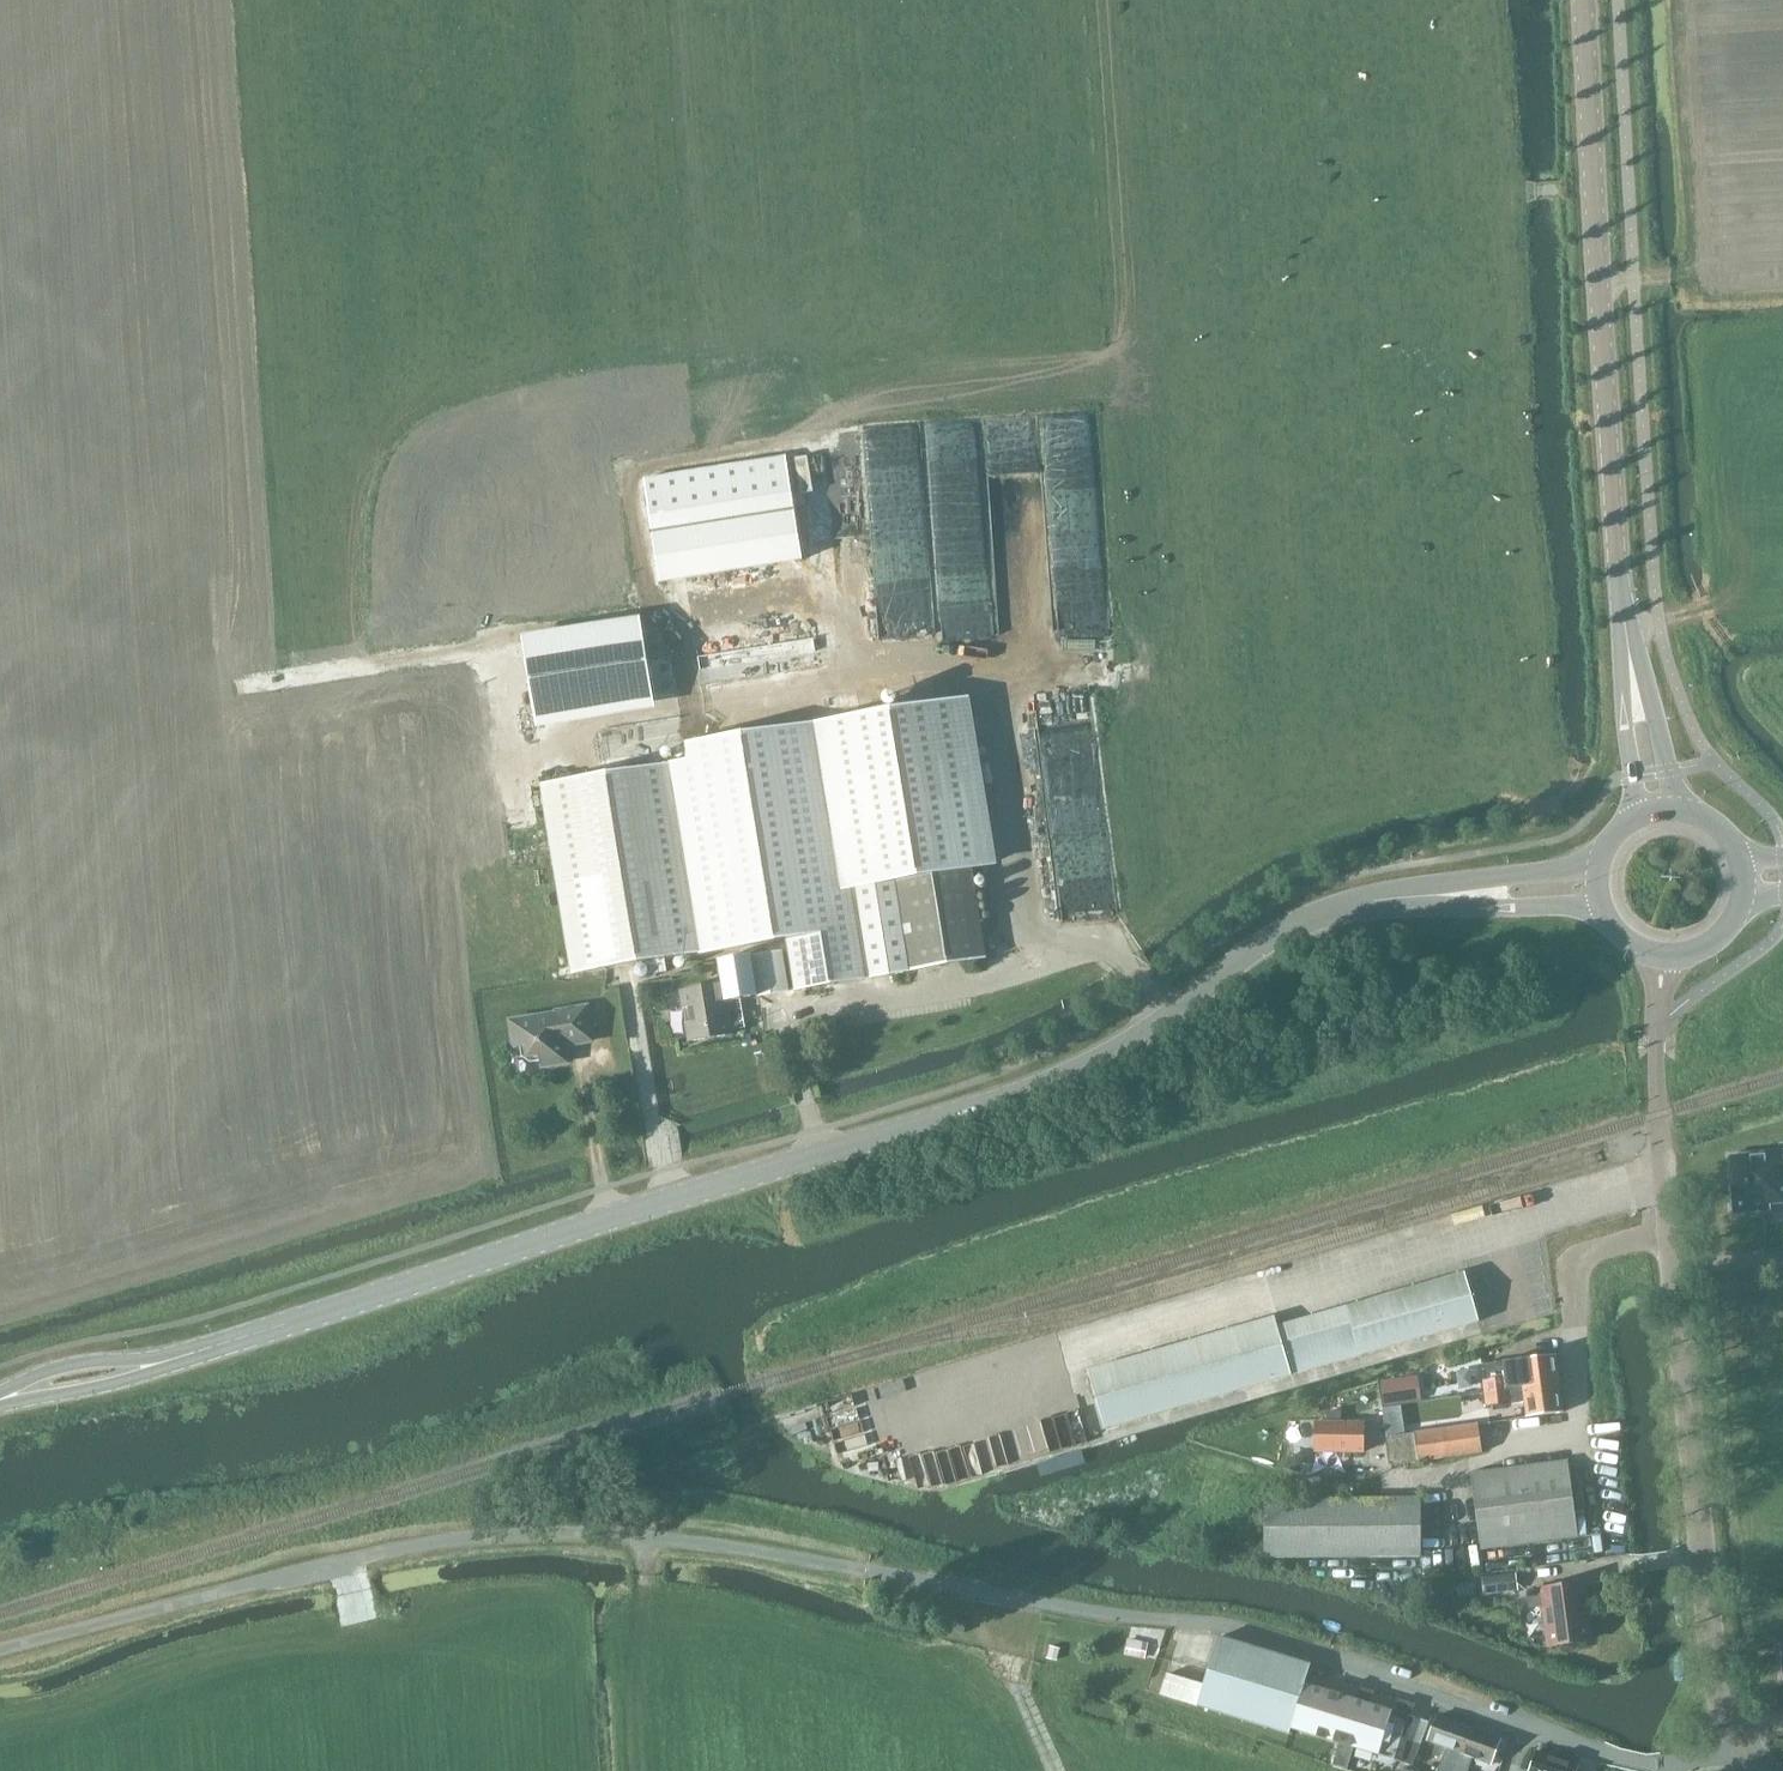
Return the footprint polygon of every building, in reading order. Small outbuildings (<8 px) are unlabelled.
[(785,456),(644,480),(661,583),(802,560),(785,456)] [(641,618),(522,638),(537,727),(655,708),(641,618)] [(971,869),(981,867),(954,700),(917,706),(687,744),(688,760),(662,765),(670,817),(692,954),(692,955),(750,946),(787,940),(796,990),(865,979),(872,978),(909,972),(986,959),(971,869)] [(670,817),(662,765),(546,784),(577,973),(645,962),(647,975),(666,971),(664,959),(692,954),(670,817)] [(732,1035),(726,997),(754,992),(755,997),(787,991),(781,951),(719,961),(722,985),(681,991),(688,1041),(732,1035)] [(556,1015),(511,1022),(515,1047),(521,1047),(522,1056),(531,1062),(541,1061),(542,1066),(567,1062),(564,1045),(592,1040),(586,1008),(556,1013),(556,1015)] [(1731,1187),(1729,1187),(1731,1213),(1770,1210),(1769,1205),(1782,1204),(1782,1151),(1729,1155),(1731,1187)] [(1103,1429),(1478,1321),(1464,1274),(1277,1328),(1274,1316),(1086,1370),(1103,1429)] [(1556,1355),(1482,1364),(1486,1393),(1559,1383),(1556,1355)] [(1401,1382),(1379,1385),(1381,1407),(1418,1402),(1416,1386),(1401,1388),(1401,1382)] [(1559,1383),(1486,1393),(1487,1406),(1525,1402),(1527,1417),(1563,1412),(1559,1383)] [(1436,1420),(1460,1415),(1456,1397),(1432,1402),(1436,1420)] [(1044,1409),(1007,1426),(1019,1452),(1056,1435),(1044,1409)] [(838,1437),(868,1430),(865,1419),(835,1425),(838,1437)] [(1398,1420),(1384,1422),(1387,1435),(1400,1433),(1398,1420)] [(1363,1421),(1316,1421),(1316,1452),(1363,1452),(1363,1421)] [(1479,1426),(1478,1425),(1387,1437),(1391,1465),(1482,1452),(1481,1441),(1483,1441),(1481,1426),(1479,1426)] [(977,1431),(960,1434),(965,1461),(982,1458),(977,1431)] [(933,1443),(941,1473),(954,1470),(947,1440),(933,1443)] [(1523,1446),(1524,1458),(1549,1457),(1549,1446),(1523,1446)] [(1482,1549),(1577,1537),(1567,1461),(1472,1473),(1482,1549)] [(1266,1558),(1420,1557),(1419,1499),(1265,1500),(1266,1558)] [(1482,1578),(1484,1594),(1518,1590),(1516,1574),(1482,1578)] [(1549,1646),(1587,1641),(1583,1609),(1586,1609),(1583,1584),(1527,1592),(1529,1608),(1544,1606),(1549,1646)] [(1128,1639),(1145,1641),(1146,1626),(1130,1624),(1128,1639)] [(1219,1637),(1197,1706),(1290,1734),(1291,1728),(1341,1743),(1334,1766),(1347,1770),(1355,1747),(1401,1761),(1412,1765),(1418,1745),(1407,1741),(1414,1718),(1409,1716),(1305,1684),(1311,1665),(1219,1637)] [(1469,1727),(1437,1716),(1428,1741),(1446,1748),(1438,1770),(1453,1770),(1469,1727)] [(1473,1758),(1491,1764),(1500,1739),(1469,1727),(1453,1770),(1468,1770),(1473,1758)] [(1578,1766),(1536,1752),(1530,1770),(1577,1770),(1578,1766)]
